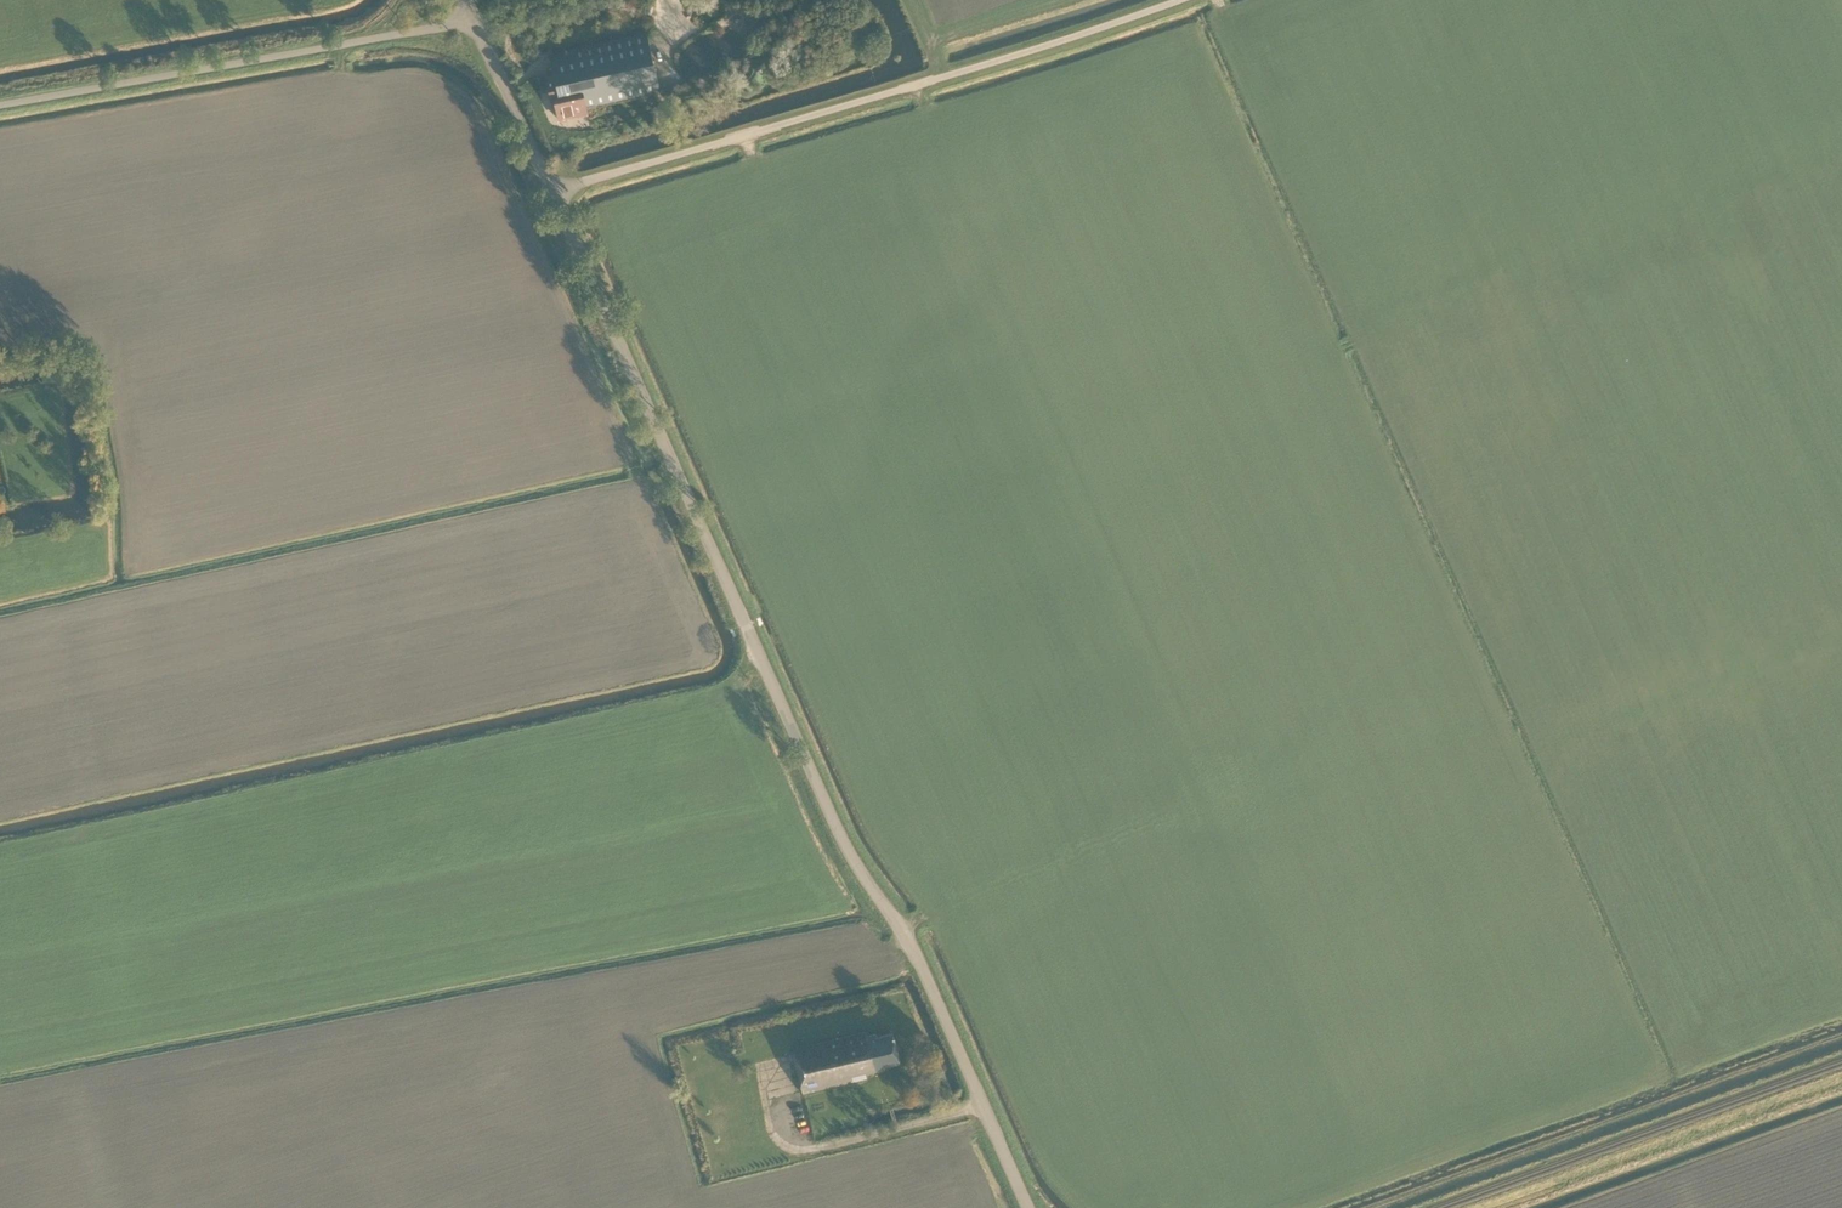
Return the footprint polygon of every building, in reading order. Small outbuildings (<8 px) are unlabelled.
[(646,32),(549,54),(554,74),(546,76),(553,104),(555,103),(559,120),(588,113),(587,108),(660,91),(646,32)] [(867,1035),(866,1031),(792,1049),(802,1093),(866,1078),(865,1073),(884,1068),(884,1065),(899,1061),(892,1033),(877,1036),(876,1033),(867,1035)]
